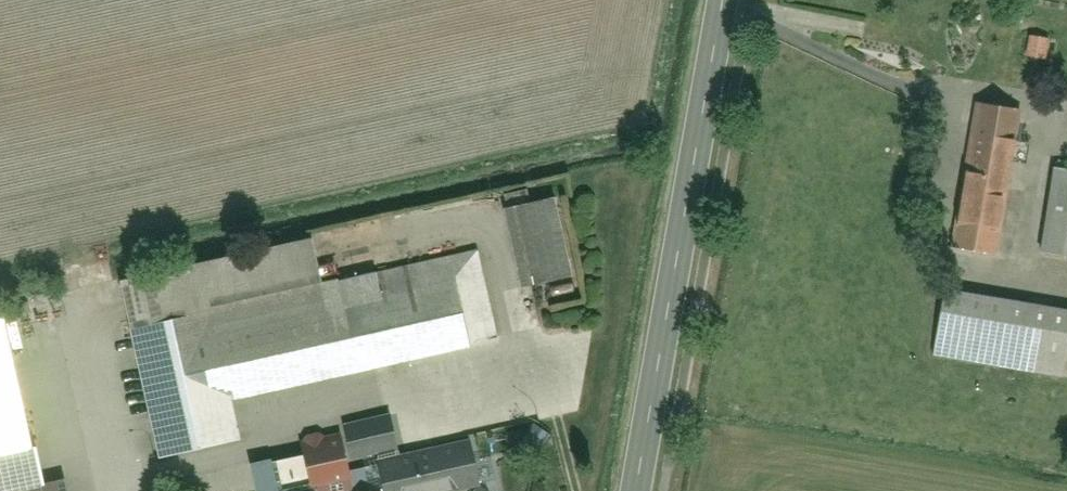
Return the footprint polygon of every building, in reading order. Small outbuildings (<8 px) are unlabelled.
[(977,106),(951,247),(1001,256),(1027,115),(977,106)] [(1045,253),(1066,257),(1066,173),(1060,172),(1045,253)] [(511,216),(529,293),(580,280),(562,204),(511,216)] [(252,439),(244,405),(500,342),(477,250),(330,286),(318,240),(124,287),(167,460),(252,439)] [(939,360),(1066,382),(1066,379),(1066,311),(951,291),(939,360)] [(31,447),(4,320),(0,320),(0,454),(31,447)] [(496,487),(487,443),(402,460),(393,414),(336,425),(338,433),(301,440),(304,454),(272,460),(279,490),(478,490),(496,487)] [(36,446),(31,447),(0,454),(0,490),(24,490),(44,487),(36,446)] [(65,482),(44,487),(24,490),(67,490),(65,482)]
